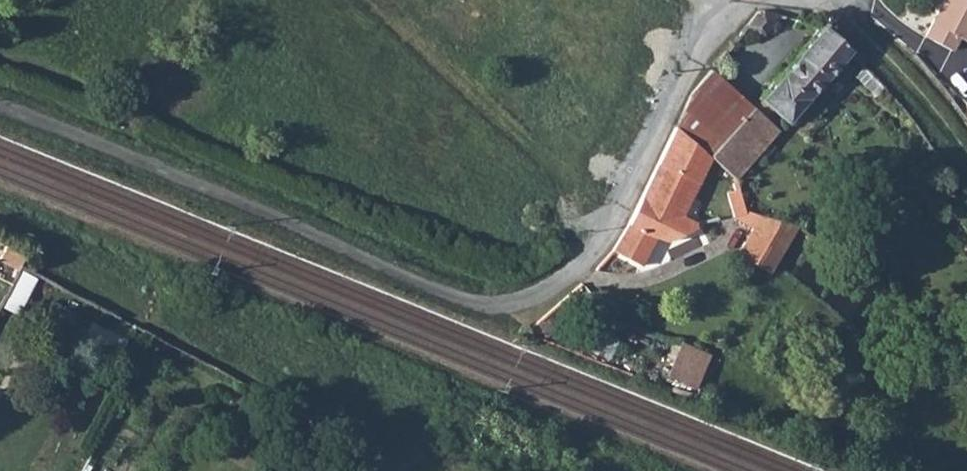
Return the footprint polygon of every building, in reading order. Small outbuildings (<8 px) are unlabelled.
[(927,35),(952,49),(960,36),(966,40),(966,0),(947,0),(927,35)] [(745,20),(744,23),(756,32),(763,31),(778,12),(760,8),(754,11),(745,20)] [(848,48),(820,23),(795,51),(796,53),(780,73),(779,72),(757,96),(785,121),(807,96),(805,95),(823,75),(824,76),(848,48)] [(684,97),(673,122),(709,154),(733,174),(775,126),(707,67),(686,91),(684,97)] [(627,223),(612,249),(640,263),(655,234),(667,238),(702,221),(702,220),(700,217),(695,219),(681,211),(709,154),(673,122),(656,160),(627,223)] [(737,185),(724,190),(733,213),(743,207),(745,206),(737,185)] [(743,207),(733,213),(751,226),(736,251),(769,271),(798,223),(745,206),(743,207)] [(8,304),(19,310),(35,280),(24,274),(8,304)] [(670,377),(701,389),(715,353),(684,341),(670,377)]
